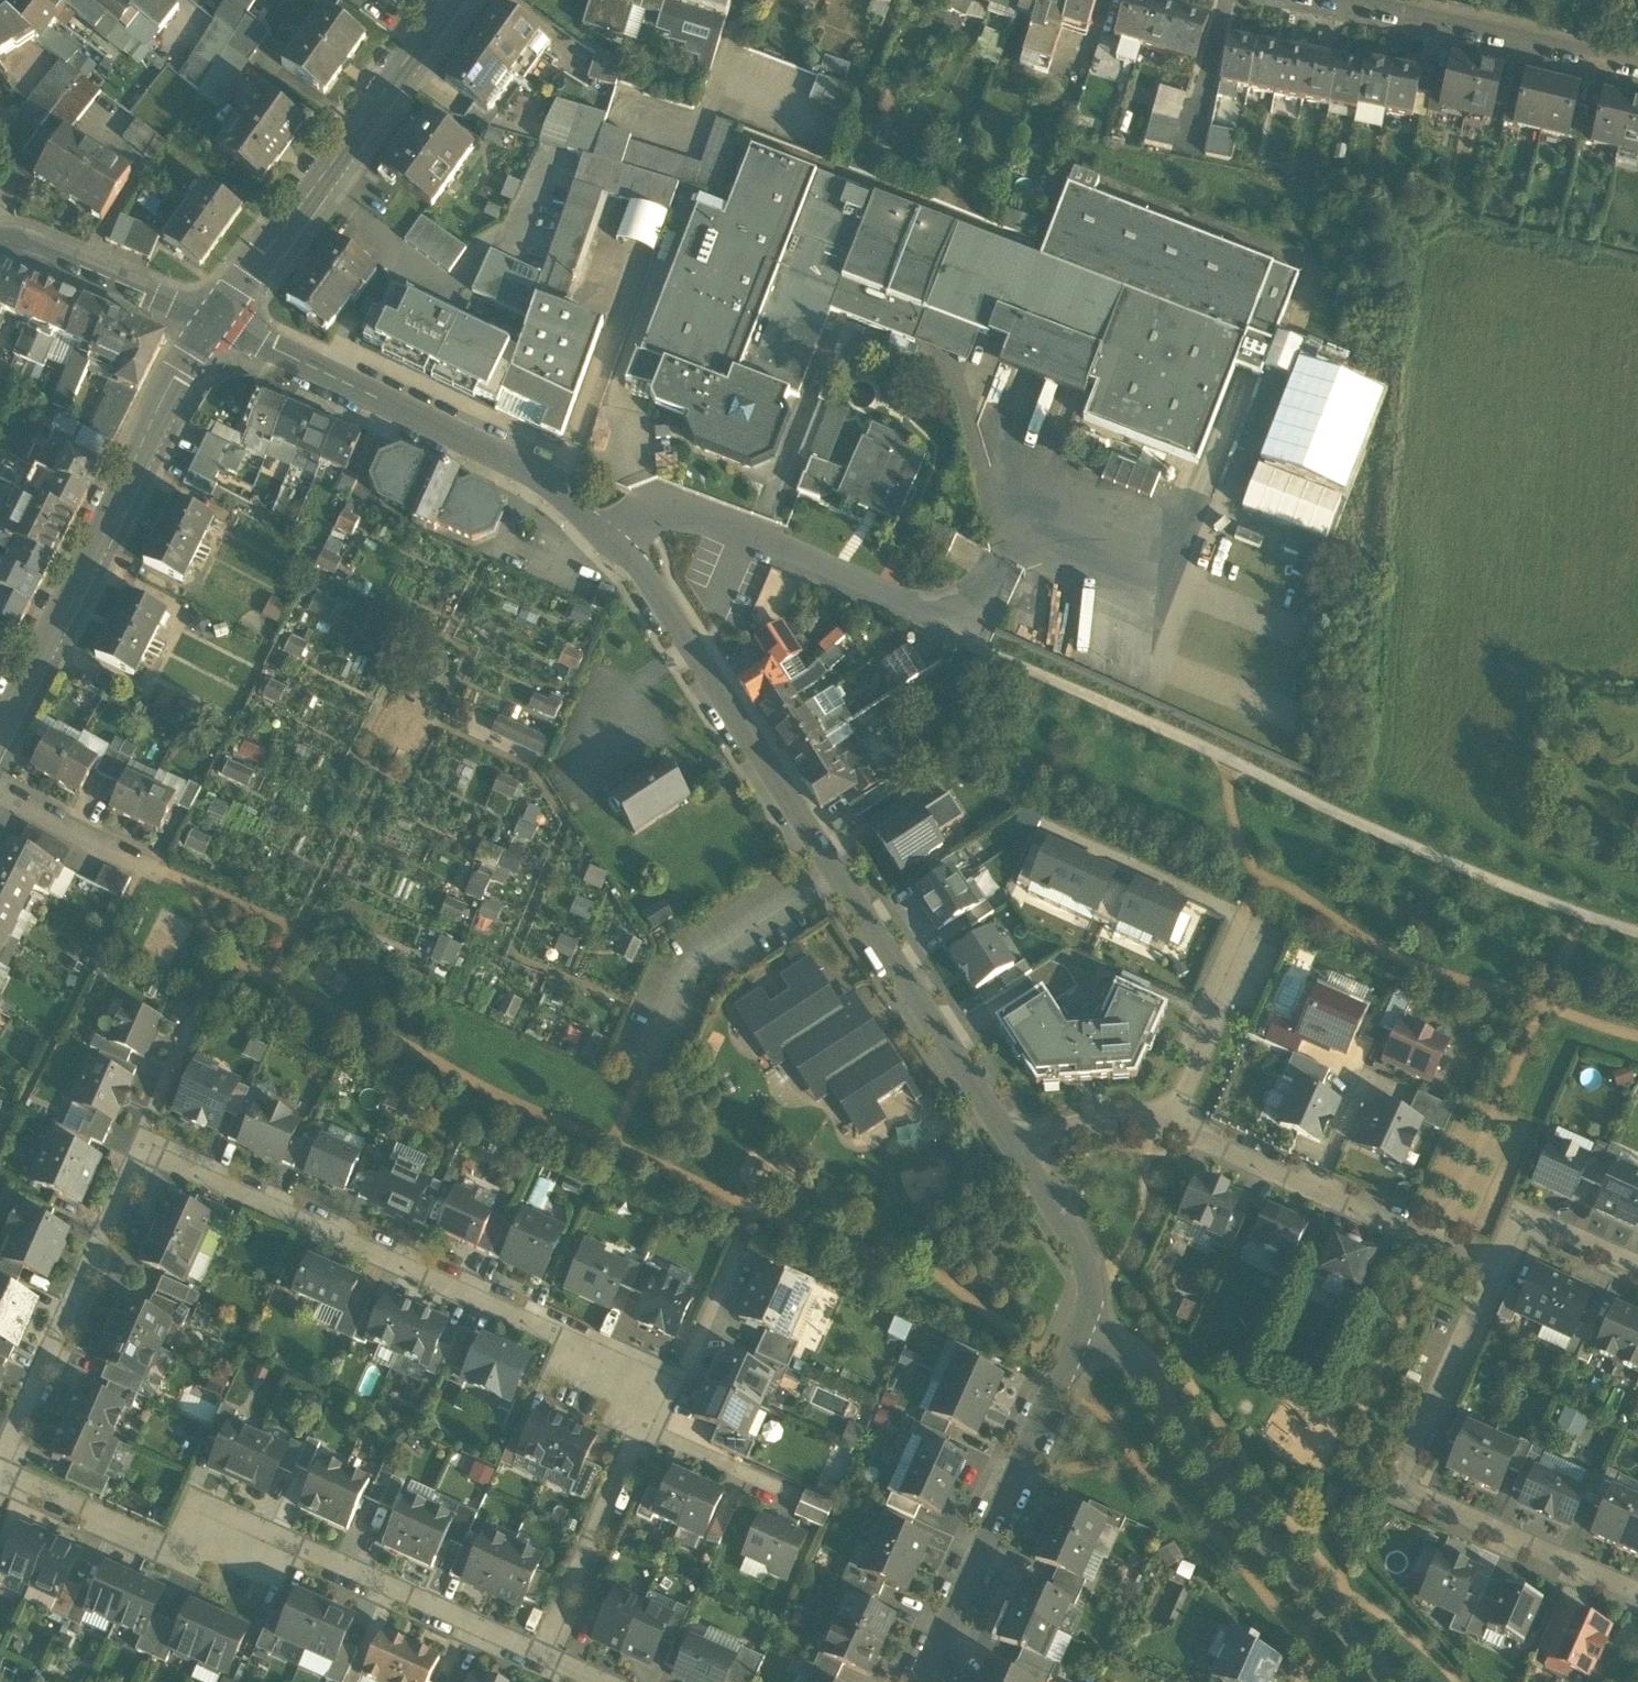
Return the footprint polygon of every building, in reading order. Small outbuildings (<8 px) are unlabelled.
[(56,19),(31,0),(20,0),(7,16),(32,35),(39,41),(48,29),(56,19)] [(67,6),(66,6),(71,0),(31,0),(56,19),(56,20),(67,6)] [(66,6),(67,6),(95,29),(96,29),(106,16),(86,0),(71,0),(66,6)] [(106,16),(117,25),(131,7),(123,0),(86,0),(106,16)] [(140,14),(151,0),(123,0),(131,7),(139,13),(140,14)] [(171,0),(151,0),(140,14),(160,30),(179,7),(171,0)] [(222,8),(243,21),(245,17),(249,10),(234,0),(227,0),(222,8)] [(249,10),(256,0),(234,0),(249,10)] [(360,13),(369,0),(342,0),(360,13)] [(393,0),(372,0),(386,10),(393,0)] [(583,28),(610,36),(610,39),(615,41),(616,38),(624,40),(633,9),(660,17),(666,0),(591,0),(583,28)] [(710,70),(726,19),(666,0),(660,17),(658,24),(675,29),(674,33),(698,41),(695,52),(703,55),(699,66),(710,70)] [(726,19),(727,19),(733,0),(666,0),(726,19)] [(941,10),(952,15),(953,12),(959,0),(944,0),(941,10)] [(972,1),(969,0),(959,0),(953,12),(965,18),(972,1)] [(1024,2),(1019,0),(993,0),(991,8),(990,9),(1018,17),(1019,16),(1024,2)] [(1024,2),(1019,16),(1035,21),(1023,56),(1023,57),(1051,65),(1062,33),(1064,26),(1088,34),(1100,0),(1025,0),(1024,2)] [(1142,50),(1155,7),(1134,0),(1128,0),(1115,41),(1142,50)] [(125,31),(139,13),(131,7),(117,25),(125,31)] [(501,7),(470,48),(508,75),(537,35),(550,44),(551,43),(501,7)] [(1142,50),(1169,58),(1182,15),(1155,7),(1142,50)] [(222,8),(215,19),(234,35),(241,24),(243,21),(222,8)] [(282,66),(324,96),(366,38),(324,8),(282,66)] [(32,35),(7,16),(0,11),(0,28),(19,44),(32,35)] [(146,48),(160,30),(140,14),(139,13),(125,31),(132,37),(146,48)] [(1209,23),(1182,15),(1169,58),(1196,66),(1209,23)] [(117,25),(106,16),(96,29),(106,38),(110,33),(117,25)] [(268,33),(245,17),(243,21),(241,24),(263,40),(268,33)] [(180,76),(199,91),(226,47),(227,47),(234,35),(215,19),(180,76)] [(263,40),(241,24),(234,35),(227,47),(248,62),(263,40)] [(656,31),(673,36),(674,33),(675,29),(658,24),(656,31)] [(110,33),(126,45),(132,37),(125,31),(117,25),(110,33)] [(1064,26),(1062,33),(1086,40),(1088,34),(1064,26)] [(19,44),(0,28),(0,57),(19,44)] [(77,51),(48,29),(39,41),(62,59),(67,63),(74,55),(77,51)] [(973,57),(997,66),(1008,39),(987,30),(982,42),(979,41),(973,57)] [(674,33),(673,36),(671,41),(687,46),(684,53),(693,56),(695,52),(698,41),(674,33)] [(520,84),(550,44),(537,35),(508,75),(520,84)] [(1220,86),(1248,92),(1257,48),(1229,42),(1220,86)] [(248,62),(226,47),(199,91),(198,93),(217,107),(248,62)] [(496,92),(508,75),(470,48),(446,82),(475,103),(488,112),(490,110),(500,95),(496,92)] [(1284,53),(1257,48),(1248,92),(1275,97),(1284,53)] [(588,77),(616,86),(623,62),(598,55),(596,53),(588,77)] [(1311,59),(1284,53),(1275,97),(1302,103),(1311,59)] [(82,75),(83,76),(90,68),(81,61),(82,61),(74,55),(67,63),(82,75)] [(819,70),(847,75),(849,61),(822,56),(819,70)] [(1048,75),(1051,65),(1023,57),(1020,66),(1048,75)] [(28,101),(48,116),(82,75),(67,63),(62,59),(28,101)] [(1338,64),(1311,59),(1302,103),(1329,108),(1338,64)] [(1441,113),(1465,119),(1477,68),(1452,62),(1444,100),(1441,113)] [(1364,69),(1338,64),(1329,108),(1356,113),(1357,113),(1358,109),(1364,69)] [(1365,65),(1364,69),(1358,109),(1384,114),(1393,70),(1365,65)] [(1465,119),(1489,124),(1493,108),(1499,82),(1501,73),(1477,68),(1465,119)] [(1417,95),(1430,97),(1434,72),(1421,69),(1420,75),(1421,76),(1417,95)] [(1420,75),(1393,70),(1384,114),(1412,120),(1417,95),(1421,76),(1420,75)] [(52,114),(71,129),(102,90),(83,76),(82,75),(52,114)] [(809,100),(846,114),(855,90),(818,76),(809,100)] [(1515,130),(1541,136),(1552,85),(1527,79),(1523,97),(1515,130)] [(1493,108),(1506,111),(1510,94),(1512,85),(1499,82),(1493,108)] [(1578,91),(1552,85),(1541,136),(1566,142),(1574,109),(1578,91)] [(1160,92),(1152,118),(1178,124),(1186,98),(1160,92)] [(219,150),(262,182),(303,125),(260,93),(219,150)] [(1523,97),(1510,94),(1506,111),(1502,127),(1515,130),(1523,97)] [(1412,120),(1426,122),(1430,97),(1417,95),(1412,120)] [(1444,100),(1430,97),(1426,122),(1438,125),(1441,113),(1444,100)] [(1592,148),(1618,154),(1630,103),(1604,97),(1598,123),(1592,148)] [(568,150),(581,107),(557,100),(548,123),(543,143),(568,150)] [(20,111),(39,126),(48,116),(28,101),(20,111)] [(489,126),(490,126),(498,115),(490,110),(488,112),(475,103),(464,118),(489,126)] [(1630,103),(1618,154),(1637,159),(1637,105),(1630,103)] [(584,155),(594,157),(603,126),(607,115),(581,107),(568,150),(584,155)] [(1566,142),(1579,144),(1585,120),(1587,112),(1574,109),(1566,142)] [(382,171),(431,207),(445,188),(474,148),(430,116),(415,137),(409,133),(395,152),(382,171)] [(679,184),(715,194),(739,126),(717,117),(702,163),(630,141),(631,135),(603,126),(594,157),(679,184)] [(1170,150),(1178,124),(1152,118),(1144,145),(1170,150)] [(145,156),(155,162),(167,141),(138,119),(124,138),(145,155),(145,156)] [(1579,146),(1592,148),(1598,123),(1585,120),(1579,144),(1579,146)] [(505,131),(490,126),(489,126),(484,141),(500,146),(505,131)] [(1206,158),(1232,163),(1237,136),(1212,131),(1206,158)] [(100,220),(102,221),(131,175),(64,133),(45,163),(34,180),(36,181),(38,179),(101,218),(100,220)] [(959,228),(938,220),(916,211),(752,148),(751,148),(751,149),(724,218),(698,208),(641,354),(637,352),(626,381),(654,388),(651,397),(656,407),(689,420),(687,426),(696,446),(751,468),(753,462),(757,463),(766,459),(767,456),(773,458),(789,417),(784,407),(789,394),(797,397),(830,311),(830,310),(914,343),(926,312),(959,228)] [(13,171),(32,183),(34,180),(45,163),(26,151),(13,171)] [(849,168),(879,179),(886,159),(871,153),(867,163),(853,158),(849,168)] [(584,155),(574,183),(602,192),(610,195),(669,213),(679,184),(594,157),(584,155)] [(1074,171),(1068,186),(1093,196),(1099,181),(1074,171)] [(522,182),(509,177),(501,196),(514,201),(522,182)] [(519,352),(503,393),(548,415),(541,429),(561,439),(574,401),(602,323),(562,306),(572,277),(602,192),(574,183),(573,186),(542,276),(536,296),(537,297),(519,352)] [(164,242),(200,268),(241,210),(205,185),(164,242)] [(927,198),(961,211),(966,198),(932,185),(927,198)] [(1124,292),(1245,339),(1273,266),(1093,196),(1068,186),(1040,259),(1124,292)] [(580,280),(610,195),(602,192),(572,277),(580,280)] [(919,204),(916,211),(938,220),(940,213),(919,204)] [(467,248),(422,217),(405,241),(450,272),(467,248)] [(116,239),(155,257),(162,240),(124,222),(116,239)] [(665,228),(659,254),(672,257),(678,231),(665,228)] [(1087,390),(1089,383),(1124,292),(1040,259),(1031,256),(1010,248),(959,228),(926,312),(1008,343),(1003,358),(1087,390)] [(287,301),(310,318),(311,318),(312,317),(326,326),(325,329),(326,329),(327,330),(360,284),(364,287),(377,270),(333,239),(331,241),(332,242),(316,264),(315,263),(287,301)] [(1013,242),(1010,248),(1031,256),(1033,250),(1013,242)] [(536,296),(542,276),(491,252),(473,292),(528,319),(536,296)] [(1299,275),(1273,266),(1245,339),(1271,348),(1276,335),(1299,275)] [(17,319),(33,281),(6,270),(0,286),(0,311),(2,312),(17,319)] [(17,319),(33,325),(43,329),(58,292),(33,281),(17,319)] [(477,395),(497,405),(499,405),(503,393),(519,352),(509,347),(412,300),(413,298),(406,295),(395,289),(384,311),(379,309),(364,340),(385,351),(428,371),(435,374),(477,395)] [(412,300),(509,347),(512,339),(409,289),(406,295),(413,298),(412,300)] [(53,334),(69,340),(84,304),(58,292),(43,329),(53,334)] [(1197,464),(1235,366),(1245,339),(1124,292),(1089,383),(1097,386),(1084,420),(1197,464)] [(69,340),(84,347),(94,351),(110,315),(84,304),(69,340)] [(112,381),(138,393),(165,339),(111,315),(92,359),(117,369),(112,381)] [(323,333),(326,329),(325,329),(326,326),(312,317),(311,318),(310,318),(307,322),(323,333)] [(29,363),(43,329),(33,325),(30,331),(26,329),(14,357),(29,363)] [(50,340),(53,334),(43,329),(29,363),(43,369),(46,360),(54,341),(50,340)] [(58,365),(69,340),(53,334),(50,340),(54,341),(46,360),(58,365)] [(1263,368),(1289,378),(1296,361),(1302,345),(1276,335),(1271,348),(1263,368)] [(1308,337),(1305,345),(1320,351),(1323,343),(1308,337)] [(1271,348),(1245,339),(1235,366),(1260,376),(1263,368),(1271,348)] [(69,340),(58,365),(69,370),(77,351),(81,353),(84,347),(69,340)] [(1348,353),(1328,345),(1326,351),(1345,358),(1348,353)] [(1318,352),(1303,346),(1297,361),(1299,362),(1312,367),(1318,352)] [(80,385),(94,351),(84,347),(81,353),(77,351),(69,370),(65,379),(80,385)] [(428,371),(385,351),(383,356),(425,377),(428,371)] [(23,377),(29,363),(14,357),(8,371),(23,377)] [(1087,390),(1003,358),(999,367),(1083,399),(1087,390)] [(1292,379),(1299,362),(1297,361),(1296,361),(1289,378),(1292,379)] [(1344,494),(1382,394),(1312,367),(1299,362),(1292,379),(1260,462),(1344,494)] [(35,387),(43,369),(29,363),(23,377),(21,381),(35,387)] [(891,383),(939,401),(945,385),(898,366),(891,383)] [(477,395),(435,374),(432,380),(474,401),(477,395)] [(63,412),(68,414),(80,385),(65,379),(53,407),(63,412)] [(112,381),(89,430),(112,443),(138,393),(112,381)] [(496,408),(541,429),(548,415),(503,393),(499,405),(497,405),(496,408)] [(262,397),(248,431),(273,442),(288,408),(262,397)] [(53,430),(60,416),(61,416),(63,412),(53,407),(51,407),(43,425),(53,430)] [(810,460),(811,461),(811,460),(828,466),(848,414),(831,407),(810,460)] [(273,442),(297,452),(312,418),(288,408),(273,442)] [(66,447),(78,425),(66,419),(66,418),(61,416),(60,416),(53,430),(49,438),(66,447)] [(297,452),(322,462),(336,428),(312,418),(297,452)] [(214,423),(209,435),(231,446),(232,445),(240,449),(245,439),(214,423)] [(866,441),(851,475),(841,497),(840,499),(842,500),(843,497),(859,504),(858,507),(867,511),(868,508),(897,521),(925,457),(906,448),(908,444),(909,444),(909,442),(873,426),(872,428),(876,430),(870,443),(866,441)] [(1078,440),(1103,450),(1109,437),(1083,427),(1078,440)] [(361,439),(336,428),(322,462),(346,473),(347,473),(347,472),(361,439)] [(872,428),(866,441),(870,443),(876,430),(872,428)] [(268,456),(273,442),(248,431),(245,439),(240,449),(232,445),(231,446),(221,468),(233,474),(244,451),(255,456),(257,451),(268,456)] [(208,435),(196,458),(220,470),(221,468),(231,446),(209,435),(208,435)] [(35,463),(42,448),(28,442),(22,458),(35,463)] [(297,452),(273,442),(268,456),(267,456),(291,466),(297,452)] [(35,467),(58,479),(86,494),(101,465),(68,448),(66,447),(57,465),(53,463),(52,455),(43,451),(35,467)] [(1102,478),(1126,488),(1136,463),(1112,453),(1102,478)] [(441,526),(472,540),(490,533),(491,533),(499,515),(499,514),(492,497),(492,496),(474,488),(473,488),(464,491),(458,489),(458,490),(454,488),(459,477),(440,468),(438,467),(433,478),(429,477),(430,476),(423,473),(420,464),(419,464),(402,456),(401,456),(383,462),(383,463),(375,480),(375,481),(382,500),(413,514),(413,513),(417,514),(412,523),(434,533),(438,524),(442,525),(441,526)] [(9,481),(16,466),(0,457),(0,476),(9,481)] [(214,483),(220,470),(196,458),(190,471),(214,483)] [(832,493),(841,497),(851,475),(845,473),(839,477),(826,472),(828,466),(811,460),(811,461),(805,475),(804,475),(798,492),(819,500),(819,499),(823,501),(831,497),(832,493)] [(1160,473),(1136,463),(1126,488),(1150,497),(1160,473)] [(1258,467),(1243,508),(1325,541),(1341,498),(1258,467)] [(184,483),(212,496),(217,485),(214,483),(190,471),(184,483)] [(336,497),(347,502),(359,477),(347,472),(347,473),(346,473),(336,497)] [(86,494),(58,479),(47,502),(75,516),(86,494)] [(29,493),(12,526),(58,550),(75,516),(47,502),(29,493)] [(145,563),(183,581),(213,518),(176,499),(145,563)] [(957,535),(932,525),(920,551),(946,562),(957,535)] [(6,538),(10,540),(24,548),(52,562),(58,550),(12,526),(6,538)] [(1298,556),(1291,573),(1308,579),(1315,563),(1313,562),(1320,545),(1291,533),(1284,550),(1298,556)] [(10,540),(6,538),(1,536),(0,537),(0,552),(8,557),(4,565),(13,569),(18,559),(4,552),(10,540)] [(4,552),(18,559),(24,548),(10,540),(4,552)] [(18,559),(13,569),(41,584),(52,562),(24,548),(18,559)] [(322,549),(316,565),(333,572),(340,556),(322,549)] [(0,592),(29,606),(41,584),(13,569),(4,565),(0,563),(0,591),(0,592)] [(593,608),(605,613),(614,591),(602,586),(593,608)] [(0,592),(0,621),(17,629),(29,606),(0,592)] [(96,657),(134,676),(166,613),(129,594),(96,657)] [(329,618),(336,604),(316,595),(309,609),(329,618)] [(290,605),(272,596),(262,615),(280,625),(290,605)] [(212,622),(199,615),(192,629),(205,636),(212,622)] [(757,640),(765,653),(783,641),(784,643),(789,639),(780,625),(757,640)] [(214,629),(217,638),(229,635),(226,626),(214,629)] [(839,631),(828,640),(834,647),(835,648),(845,638),(839,631)] [(821,647),(827,654),(834,647),(828,640),(821,647)] [(756,708),(757,707),(788,686),(806,674),(795,658),(794,659),(784,643),(783,641),(765,653),(770,661),(739,681),(756,708)] [(557,661),(575,669),(582,653),(564,645),(557,661)] [(882,663),(899,689),(927,671),(909,645),(882,663)] [(829,671),(844,658),(835,648),(834,647),(827,654),(818,662),(823,668),(825,667),(829,671)] [(948,668),(961,680),(967,677),(975,658),(962,653),(948,668)] [(826,674),(823,668),(818,662),(807,673),(815,684),(826,674)] [(80,686),(104,698),(111,684),(87,672),(80,686)] [(795,697),(815,684),(807,673),(806,674),(788,686),(795,697)] [(757,707),(771,727),(802,708),(795,697),(788,686),(757,707)] [(527,709),(555,717),(561,696),(533,688),(527,709)] [(178,696),(164,689),(157,704),(170,711),(178,696)] [(831,689),(813,701),(825,719),(843,707),(831,689)] [(852,721),(843,707),(825,719),(813,701),(802,708),(823,740),(852,721)] [(792,760),(823,740),(802,708),(771,727),(770,728),(791,760),(792,760)] [(538,757),(548,739),(499,712),(489,730),(538,757)] [(74,750),(82,736),(59,723),(58,725),(45,718),(35,736),(47,743),(50,736),(74,750)] [(854,736),(860,747),(874,738),(867,727),(854,736)] [(32,768),(56,782),(74,750),(50,736),(47,743),(32,768)] [(82,736),(74,750),(98,763),(94,771),(96,772),(108,750),(82,736)] [(854,736),(830,751),(837,761),(847,754),(858,747),(859,748),(860,747),(854,736)] [(805,781),(837,761),(830,751),(823,740),(792,760),(805,781)] [(119,755),(120,755),(131,761),(137,750),(125,743),(119,755)] [(858,747),(847,754),(859,771),(864,768),(870,765),(859,748),(858,747)] [(96,772),(108,778),(120,755),(119,755),(108,749),(108,750),(96,772)] [(98,763),(74,750),(56,782),(80,796),(94,771),(98,763)] [(848,777),(859,771),(847,754),(837,761),(848,777)] [(131,761),(120,755),(108,778),(119,784),(131,762),(131,761)] [(220,774),(245,786),(252,771),(227,760),(220,774)] [(621,812),(635,834),(690,798),(666,761),(611,797),(613,801),(610,803),(617,815),(621,812)] [(875,784),(864,768),(859,771),(848,777),(837,761),(805,781),(804,782),(821,808),(857,785),(862,793),(875,784)] [(158,774),(131,762),(119,784),(122,786),(126,777),(151,788),(158,774)] [(176,799),(173,804),(177,806),(189,784),(159,771),(158,774),(151,788),(176,799)] [(491,793),(512,798),(517,779),(495,774),(491,793)] [(111,811),(135,822),(151,788),(126,777),(122,786),(111,811)] [(865,796),(873,808),(895,793),(888,782),(865,796)] [(177,806),(189,812),(201,788),(189,783),(189,784),(177,806)] [(176,799),(151,788),(135,822),(160,833),(173,804),(176,799)] [(949,795),(921,813),(936,835),(964,817),(949,795)] [(921,813),(919,810),(876,837),(900,874),(943,846),(938,839),(936,835),(921,813)] [(519,817),(513,834),(531,841),(537,824),(519,817)] [(18,846),(40,857),(45,848),(49,838),(28,826),(18,845),(18,846)] [(190,829),(183,846),(203,854),(209,837),(190,829)] [(49,838),(45,848),(66,859),(71,850),(49,838)] [(34,887),(47,861),(40,857),(18,846),(18,845),(11,842),(0,864),(0,869),(34,887)] [(1043,900),(1059,908),(1083,854),(1075,851),(1074,854),(1050,843),(1045,853),(1032,883),(1048,890),(1043,900)] [(1029,890),(1032,883),(1045,853),(1033,847),(1017,884),(1029,890)] [(62,868),(66,859),(45,848),(40,857),(47,861),(62,868)] [(499,866),(518,871),(523,855),(503,850),(499,866)] [(930,871),(936,882),(951,872),(962,865),(956,854),(930,871)] [(1091,858),(1083,854),(1059,908),(1076,915),(1080,905),(1096,912),(1098,907),(1110,882),(1114,872),(1090,861),(1091,858)] [(62,868),(47,861),(34,887),(33,887),(45,893),(48,895),(48,894),(62,868)] [(582,879),(599,887),(606,873),(589,865),(582,879)] [(95,886),(121,899),(131,879),(105,867),(95,886)] [(76,876),(62,868),(48,894),(62,901),(76,876)] [(21,912),(33,887),(34,887),(0,869),(0,902),(21,912)] [(463,893),(479,901),(489,879),(472,872),(463,893)] [(936,882),(914,897),(938,934),(964,917),(986,902),(972,880),(961,887),(951,872),(936,882)] [(1110,913),(1121,887),(1110,882),(1098,907),(1110,913)] [(1028,893),(1043,900),(1048,890),(1032,883),(1029,890),(1028,893)] [(1120,923),(1117,929),(1115,933),(1139,944),(1144,934),(1165,944),(1168,945),(1169,943),(1179,947),(1191,919),(1181,915),(1186,905),(1138,883),(1133,893),(1122,918),(1120,923)] [(45,893),(33,887),(21,912),(32,918),(45,893)] [(1121,887),(1110,913),(1122,918),(1133,893),(1121,887)] [(575,896),(569,911),(587,918),(593,904),(575,896)] [(445,898),(439,915),(457,922),(464,905),(445,898)] [(483,899),(473,927),(488,933),(498,904),(483,899)] [(8,938),(21,912),(0,902),(0,934),(8,938)] [(964,917),(971,928),(994,913),(986,902),(964,917)] [(645,915),(653,928),(672,916),(663,903),(645,915)] [(1080,905),(1076,915),(1091,922),(1093,918),(1096,912),(1080,905)] [(1105,924),(1110,913),(1098,907),(1096,912),(1093,918),(1105,924)] [(32,918),(21,912),(8,938),(19,944),(32,918)] [(1110,913),(1105,924),(1117,929),(1120,923),(1122,918),(1110,913)] [(990,932),(953,956),(960,966),(959,967),(960,969),(961,968),(968,980),(969,982),(970,982),(977,992),(999,978),(1014,969),(990,932)] [(552,951),(571,957),(577,940),(558,934),(552,951)] [(1165,944),(1144,934),(1139,944),(1161,954),(1165,944)] [(438,935),(429,959),(452,967),(460,943),(438,935)] [(17,949),(19,944),(8,938),(5,943),(17,949)] [(857,1118),(867,1133),(887,1120),(877,1105),(911,1083),(872,1022),(865,1027),(845,997),(838,1002),(810,958),(780,977),(790,993),(771,1005),(761,990),(734,1007),(764,1053),(771,1049),(781,1065),(789,1059),(807,1088),(814,1083),(824,1099),(832,1094),(850,1122),(857,1118)] [(1024,961),(1014,969),(999,978),(1006,989),(1032,972),(1024,961)] [(1123,972),(1118,985),(1145,997),(1151,985),(1123,972)] [(1330,978),(1323,993),(1359,1009),(1366,994),(1330,978)] [(1144,1037),(1152,1041),(1168,1007),(1145,997),(1118,985),(1116,984),(1101,1017),(1109,1022),(1104,1032),(1093,1033),(1093,1032),(1072,1033),(1072,1034),(1060,1035),(1054,1025),(1062,1020),(1042,989),(994,1020),(1015,1051),(1022,1046),(1029,1057),(1022,1062),(1036,1085),(1045,1084),(1049,1074),(1059,1074),(1059,1083),(1080,1081),(1080,1080),(1091,1079),(1092,1080),(1113,1079),(1112,1070),(1121,1069),(1127,1077),(1136,1077),(1147,1052),(1139,1048),(1144,1037)] [(853,992),(845,997),(865,1027),(872,1022),(853,992)] [(1304,1035),(1347,1054),(1356,1033),(1352,1031),(1362,1010),(1359,1009),(1323,993),(1321,992),(1312,1013),(1308,1011),(1298,1032),(1304,1035)] [(1396,992),(1381,1026),(1393,1032),(1400,1015),(1404,1017),(1412,999),(1396,992)] [(132,1052),(144,1058),(161,1021),(126,1005),(110,1042),(132,1052)] [(1267,1043),(1293,1055),(1295,1055),(1304,1035),(1298,1032),(1277,1022),(1267,1043)] [(1384,1061),(1430,1082),(1448,1044),(1401,1023),(1384,1061)] [(591,1056),(599,1036),(584,1030),(576,1049),(591,1056)] [(101,1053),(112,1058),(127,1064),(132,1052),(110,1042),(96,1036),(91,1048),(101,1053)] [(261,1065),(268,1049),(250,1041),(243,1057),(261,1065)] [(774,1069),(781,1065),(771,1049),(764,1053),(774,1069)] [(96,1065),(107,1070),(112,1058),(101,1053),(96,1065)] [(201,1055),(196,1067),(216,1075),(221,1064),(201,1055)] [(1330,1071),(1295,1055),(1293,1055),(1283,1078),(1298,1085),(1298,1084),(1319,1094),(1330,1071)] [(137,1069),(127,1064),(112,1058),(107,1070),(132,1081),(137,1069)] [(97,1113),(114,1121),(120,1106),(122,1107),(128,1094),(126,1093),(132,1081),(107,1070),(96,1065),(92,1063),(74,1103),(97,1113)] [(206,1124),(218,1129),(225,1113),(237,1085),(216,1075),(196,1067),(176,1111),(194,1119),(192,1122),(204,1127),(206,1124)] [(1630,1068),(1612,1073),(1617,1088),(1634,1082),(1630,1068)] [(817,1103),(824,1099),(814,1083),(807,1088),(817,1103)] [(1280,1125),(1319,1143),(1337,1102),(1319,1094),(1298,1084),(1298,1085),(1280,1125)] [(225,1113),(237,1118),(239,1115),(250,1090),(237,1085),(225,1113)] [(404,1097),(387,1090),(380,1105),(397,1112),(404,1097)] [(1419,1122),(1443,1132),(1454,1108),(1418,1092),(1408,1116),(1419,1121),(1419,1122)] [(420,1104),(404,1097),(397,1112),(395,1116),(411,1123),(420,1104)] [(1360,1147),(1399,1165),(1407,1149),(1409,1150),(1415,1138),(1412,1137),(1419,1122),(1419,1121),(1408,1116),(1380,1103),(1360,1147)] [(240,1144),(281,1162),(292,1138),(298,1125),(288,1121),(290,1116),(270,1107),(267,1112),(257,1107),(251,1120),(240,1144)] [(91,1125),(108,1133),(114,1121),(97,1113),(91,1125)] [(228,1139),(240,1144),(251,1120),(239,1115),(237,1118),(228,1139)] [(860,1137),(867,1133),(857,1118),(850,1122),(860,1137)] [(84,1122),(79,1134),(92,1140),(103,1145),(108,1133),(91,1125),(84,1122)] [(86,1153),(92,1140),(79,1134),(57,1125),(51,1137),(86,1153)] [(333,1126),(327,1140),(358,1154),(364,1140),(333,1126)] [(1557,1128),(1551,1140),(1590,1158),(1596,1145),(1557,1128)] [(306,1140),(318,1145),(321,1138),(310,1132),(306,1140)] [(31,1181),(79,1203),(91,1177),(86,1166),(91,1155),(86,1153),(51,1137),(31,1181)] [(281,1162),(293,1168),(295,1164),(304,1144),(292,1138),(281,1162)] [(305,1173),(344,1191),(360,1155),(358,1154),(327,1140),(321,1138),(318,1145),(307,1170),(305,1173)] [(295,1164),(307,1170),(318,1145),(306,1140),(304,1144),(295,1164)] [(1533,1181),(1572,1198),(1581,1178),(1590,1158),(1551,1140),(1533,1181)] [(1593,1184),(1609,1147),(1597,1142),(1596,1145),(1590,1158),(1581,1178),(1593,1184)] [(397,1146),(388,1166),(398,1170),(400,1166),(421,1175),(427,1159),(397,1146)] [(1622,1153),(1609,1147),(1593,1184),(1605,1189),(1616,1164),(1617,1164),(1622,1153)] [(1622,1153),(1617,1164),(1637,1174),(1637,1161),(1622,1153)] [(99,1158),(91,1155),(86,1166),(91,1177),(99,1158)] [(1634,1226),(1637,1217),(1637,1174),(1617,1164),(1616,1164),(1605,1189),(1596,1209),(1634,1226)] [(371,1203),(412,1221),(423,1197),(429,1184),(418,1180),(421,1175),(400,1166),(398,1170),(388,1166),(387,1165),(381,1178),(371,1203)] [(371,1203),(381,1178),(369,1173),(358,1197),(371,1203)] [(585,1185),(567,1177),(561,1189),(580,1198),(585,1185)] [(1218,1236),(1222,1237),(1233,1212),(1240,1196),(1226,1190),(1226,1188),(1213,1182),(1212,1184),(1197,1177),(1179,1218),(1218,1236)] [(436,1232),(477,1250),(493,1215),(489,1213),(472,1205),(469,1204),(473,1196),(457,1189),(453,1197),(452,1196),(436,1232)] [(479,1189),(472,1205),(489,1213),(496,1197),(479,1189)] [(212,1219),(228,1226),(234,1213),(197,1197),(192,1209),(212,1218),(212,1219)] [(412,1221),(424,1227),(435,1202),(423,1197),(412,1221)] [(168,1198),(152,1233),(197,1253),(212,1219),(212,1218),(192,1209),(168,1198)] [(1267,1206),(1250,1243),(1291,1262),(1300,1243),(1308,1224),(1267,1206)] [(24,1268),(46,1278),(67,1231),(26,1213),(26,1215),(18,1212),(15,1217),(14,1217),(13,1219),(14,1220),(8,1234),(16,1238),(7,1257),(6,1260),(24,1268)] [(1213,1246),(1229,1253),(1245,1217),(1233,1212),(1222,1237),(1218,1236),(1213,1246)] [(502,1261),(542,1279),(564,1231),(524,1213),(516,1231),(502,1261)] [(490,1256),(490,1255),(504,1225),(506,1220),(493,1214),(493,1215),(477,1250),(490,1256)] [(212,1219),(197,1253),(213,1260),(228,1226),(212,1219)] [(516,1231),(504,1225),(490,1255),(502,1261),(516,1231)] [(186,1278),(197,1253),(152,1233),(140,1261),(184,1281),(186,1278)] [(1314,1278),(1356,1297),(1370,1267),(1375,1255),(1333,1236),(1314,1278)] [(1312,1248),(1300,1243),(1291,1262),(1283,1279),(1295,1285),(1312,1248)] [(579,1296),(609,1309),(619,1286),(627,1269),(599,1257),(602,1251),(588,1244),(582,1259),(588,1261),(581,1277),(587,1280),(579,1296)] [(202,1285),(213,1260),(197,1253),(186,1278),(202,1285)] [(19,1280),(24,1268),(6,1260),(7,1257),(0,1254),(0,1271),(19,1280)] [(567,1291),(573,1293),(581,1277),(588,1261),(582,1259),(567,1291)] [(343,1315),(344,1315),(352,1296),(358,1284),(310,1262),(295,1294),(319,1304),(343,1315)] [(631,1292),(631,1291),(642,1268),(630,1262),(627,1269),(619,1286),(631,1292)] [(643,1266),(642,1268),(631,1291),(646,1298),(656,1278),(657,1278),(659,1273),(643,1266)] [(1354,1303),(1365,1308),(1382,1272),(1370,1267),(1356,1297),(1354,1303)] [(671,1268),(664,1282),(684,1290),(691,1277),(671,1268)] [(1516,1313),(1543,1326),(1563,1282),(1536,1269),(1524,1295),(1516,1313)] [(19,1280),(0,1271),(0,1286),(14,1292),(19,1280)] [(766,1332),(787,1341),(787,1340),(807,1295),(808,1293),(760,1271),(738,1319),(766,1332)] [(587,1280),(581,1277),(573,1293),(579,1296),(587,1280)] [(156,1291),(184,1304),(191,1290),(163,1278),(156,1291)] [(658,1331),(674,1338),(694,1295),(684,1290),(664,1282),(657,1278),(656,1278),(646,1298),(636,1321),(652,1328),(653,1325),(660,1328),(658,1331)] [(1591,1294),(1563,1282),(1543,1326),(1571,1338),(1578,1324),(1591,1294)] [(15,1346),(35,1302),(14,1292),(0,1286),(0,1339),(15,1346)] [(1496,1318),(1511,1324),(1516,1313),(1524,1295),(1509,1289),(1496,1318)] [(170,1323),(182,1329),(190,1312),(154,1295),(147,1312),(171,1322),(170,1323)] [(819,1300),(807,1295),(787,1340),(799,1345),(819,1300)] [(335,1332),(353,1340),(366,1311),(370,1303),(352,1296),(344,1315),(343,1315),(335,1332)] [(447,1324),(417,1310),(387,1297),(378,1317),(367,1341),(380,1346),(397,1354),(427,1368),(438,1344),(447,1324)] [(122,1301),(111,1327),(159,1348),(170,1323),(171,1322),(147,1312),(122,1301)] [(311,1321),(335,1332),(343,1315),(319,1304),(311,1321)] [(1617,1364),(1637,1318),(1637,1315),(1615,1305),(1601,1337),(1593,1353),(1617,1364)] [(378,1317),(366,1311),(353,1340),(365,1345),(367,1341),(378,1317)] [(1617,1364),(1637,1373),(1637,1318),(1617,1364)] [(1564,1354),(1576,1359),(1589,1331),(1590,1329),(1578,1324),(1571,1338),(1565,1352),(1564,1354)] [(1571,1338),(1543,1326),(1537,1340),(1565,1352),(1571,1338)] [(144,1381),(159,1348),(111,1327),(96,1359),(108,1365),(144,1381)] [(459,1329),(450,1349),(443,1365),(467,1376),(483,1340),(459,1329)] [(1576,1359),(1588,1365),(1593,1353),(1601,1337),(1589,1331),(1576,1359)] [(756,1356),(788,1370),(799,1345),(787,1340),(787,1341),(766,1332),(756,1356)] [(7,1361),(9,1361),(15,1346),(0,1339),(0,1357),(7,1361)] [(465,1381),(510,1401),(528,1360),(483,1340),(467,1376),(465,1381)] [(957,1359),(973,1366),(978,1354),(954,1343),(948,1357),(957,1360),(957,1359)] [(437,1377),(443,1365),(450,1349),(438,1344),(427,1368),(426,1372),(437,1377)] [(397,1354),(380,1346),(373,1363),(390,1370),(397,1354)] [(397,1354),(390,1370),(420,1384),(426,1372),(427,1368),(397,1354)] [(930,1380),(944,1387),(957,1360),(948,1357),(942,1354),(930,1380)] [(709,1385),(757,1407),(770,1378),(770,1377),(750,1368),(722,1355),(709,1385)] [(782,1384),(788,1370),(756,1356),(750,1368),(770,1377),(770,1378),(782,1384)] [(957,1360),(944,1387),(988,1407),(1001,1379),(973,1366),(957,1359),(957,1360)] [(101,1380),(109,1383),(138,1395),(144,1381),(108,1365),(101,1380)] [(138,1395),(109,1383),(103,1398),(123,1407),(122,1408),(130,1412),(138,1395)] [(742,1439),(757,1407),(709,1385),(694,1417),(718,1428),(742,1439)] [(976,1435),(988,1407),(944,1387),(932,1415),(950,1423),(976,1435)] [(69,1421),(109,1439),(113,1429),(115,1430),(121,1417),(119,1416),(122,1408),(123,1407),(103,1398),(83,1389),(69,1421)] [(210,1420),(214,1405),(190,1398),(186,1413),(210,1420)] [(208,1438),(222,1444),(231,1424),(232,1425),(237,1413),(222,1406),(208,1438)] [(1566,1410),(1559,1426),(1579,1436),(1586,1420),(1566,1410)] [(518,1456),(548,1470),(568,1426),(538,1412),(527,1436),(518,1456)] [(920,1425),(944,1436),(950,1423),(932,1415),(926,1413),(920,1425)] [(1447,1441),(1459,1447),(1468,1427),(1469,1427),(1472,1419),(1459,1413),(1447,1441)] [(73,1464),(101,1477),(102,1475),(117,1442),(109,1439),(69,1421),(53,1455),(73,1464)] [(926,1442),(945,1450),(950,1438),(944,1436),(920,1425),(914,1422),(909,1434),(912,1436),(926,1442)] [(211,1469),(239,1481),(259,1437),(232,1425),(231,1424),(222,1444),(211,1469)] [(596,1438),(568,1426),(548,1470),(575,1482),(576,1483),(585,1462),(596,1438)] [(1448,1471),(1472,1482),(1492,1438),(1469,1427),(1468,1427),(1459,1447),(1448,1471)] [(754,1444),(742,1439),(718,1428),(711,1444),(747,1461),(754,1444)] [(501,1463),(513,1468),(518,1456),(527,1436),(515,1431),(501,1463)] [(914,1470),(926,1442),(912,1436),(900,1464),(914,1470)] [(287,1450),(259,1437),(239,1481),(267,1494),(279,1469),(287,1450)] [(1516,1448),(1492,1438),(1472,1482),(1497,1493),(1507,1468),(1516,1448)] [(308,1439),(305,1447),(296,1467),(308,1473),(320,1445),(308,1439)] [(292,1475),(296,1467),(305,1447),(291,1440),(287,1450),(279,1469),(292,1475)] [(1507,1468),(1519,1474),(1528,1454),(1532,1446),(1520,1440),(1516,1448),(1507,1468)] [(926,1442),(914,1470),(951,1487),(957,1474),(958,1474),(965,1459),(945,1450),(926,1442)] [(1512,1490),(1524,1496),(1535,1471),(1536,1472),(1542,1460),(1528,1454),(1519,1474),(1512,1490)] [(1578,1491),(1586,1472),(1544,1454),(1542,1460),(1536,1472),(1578,1491)] [(299,1508),(323,1519),(345,1470),(321,1459),(299,1508)] [(569,1494),(585,1501),(599,1469),(585,1462),(576,1483),(575,1482),(569,1494)] [(66,1480),(102,1497),(110,1479),(102,1475),(101,1477),(73,1464),(66,1480)] [(369,1481),(345,1470),(323,1519),(347,1529),(369,1481)] [(945,1500),(951,1487),(914,1470),(901,1498),(920,1506),(940,1515),(946,1500),(945,1500)] [(1592,1506),(1604,1512),(1613,1492),(1620,1477),(1620,1476),(1608,1470),(1592,1506)] [(1524,1496),(1521,1504),(1569,1525),(1584,1493),(1578,1491),(1536,1472),(1535,1471),(1524,1496)] [(368,1500),(380,1505),(393,1477),(381,1472),(368,1500)] [(653,1515),(679,1527),(698,1484),(673,1473),(663,1495),(653,1515)] [(404,1482),(393,1477),(380,1505),(392,1510),(404,1482)] [(1613,1492),(1637,1503),(1637,1501),(1637,1485),(1620,1477),(1613,1492)] [(722,1495),(698,1484),(679,1527),(678,1528),(702,1539),(722,1495)] [(637,1514),(651,1521),(653,1515),(663,1495),(648,1488),(637,1514)] [(795,1516),(823,1528),(834,1504),(806,1491),(795,1516)] [(1617,1547),(1637,1503),(1613,1492),(1604,1512),(1593,1536),(1617,1547)] [(901,1498),(892,1494),(886,1506),(914,1518),(920,1506),(901,1498)] [(384,1546),(408,1557),(430,1508),(405,1497),(384,1546)] [(1104,1525),(1120,1533),(1126,1519),(1090,1503),(1084,1515),(1104,1524),(1104,1525)] [(1637,1503),(1617,1547),(1637,1556),(1637,1503)] [(1060,1504),(1048,1532),(1092,1552),(1104,1525),(1104,1524),(1084,1515),(1060,1504)] [(707,1541),(718,1546),(734,1511),(723,1505),(707,1541)] [(444,1539),(462,1547),(477,1515),(459,1507),(454,1519),(444,1539)] [(454,1519),(430,1508),(408,1557),(432,1567),(444,1539),(454,1519)] [(883,1524),(907,1534),(912,1523),(884,1510),(879,1522),(883,1524)] [(745,1557),(772,1569),(774,1564),(789,1570),(804,1538),(762,1520),(745,1557)] [(883,1524),(872,1548),(916,1568),(927,1543),(907,1534),(883,1524)] [(26,1583),(31,1585),(51,1541),(21,1527),(9,1552),(1,1572),(2,1572),(6,1574),(26,1583)] [(1080,1579),(1092,1552),(1048,1532),(1035,1560),(1057,1570),(1079,1580),(1080,1579)] [(464,1582),(492,1594),(513,1546),(485,1534),(464,1582)] [(79,1554),(51,1541),(31,1585),(58,1597),(59,1598),(66,1582),(79,1554)] [(541,1559),(513,1546),(492,1594),(520,1607),(524,1599),(536,1571),(541,1559)] [(2,1572),(1,1572),(9,1552),(0,1548),(0,1576),(2,1572)] [(905,1592),(916,1568),(872,1548),(861,1571),(861,1572),(885,1583),(905,1592)] [(1456,1614),(1457,1615),(1466,1595),(1477,1571),(1441,1554),(1421,1599),(1456,1614)] [(784,1581),(789,1570),(774,1564),(772,1569),(770,1574),(784,1581)] [(111,1621),(115,1623),(135,1579),(107,1566),(96,1590),(87,1610),(111,1621)] [(841,1582),(846,1584),(874,1597),(878,1599),(885,1583),(861,1572),(861,1571),(849,1566),(841,1582)] [(1052,1582),(1054,1583),(1049,1595),(1069,1604),(1068,1605),(1074,1608),(1080,1595),(1086,1581),(1080,1579),(1079,1580),(1057,1570),(1052,1582)] [(524,1599),(536,1604),(548,1576),(536,1571),(524,1599)] [(20,1595),(26,1583),(6,1574),(0,1586),(20,1595)] [(163,1591),(135,1579),(115,1623),(142,1635),(143,1636),(153,1614),(163,1591)] [(50,1613),(66,1620),(80,1588),(66,1582),(59,1598),(58,1597),(50,1613)] [(80,1588),(66,1620),(80,1627),(82,1623),(87,1610),(96,1590),(82,1584),(80,1588)] [(869,1609),(874,1597),(846,1584),(840,1596),(849,1600),(869,1609)] [(1024,1584),(1012,1612),(1056,1632),(1068,1605),(1069,1604),(1049,1595),(1024,1584)] [(1488,1629),(1523,1645),(1543,1600),(1506,1584),(1497,1604),(1487,1628),(1488,1629)] [(24,1601),(50,1613),(58,1597),(31,1585),(24,1601)] [(594,1640),(622,1653),(644,1605),(616,1592),(594,1640)] [(279,1639),(306,1651),(325,1607),(297,1594),(287,1618),(278,1638),(279,1639)] [(1449,1630),(1464,1637),(1465,1633),(1480,1601),(1466,1595),(1457,1615),(1456,1614),(1449,1630)] [(1465,1633),(1483,1641),(1488,1629),(1487,1628),(1497,1604),(1482,1597),(1480,1601),(1465,1633)] [(836,1628),(880,1648),(893,1620),(869,1609),(849,1600),(836,1628)] [(194,1658),(199,1661),(219,1617),(191,1604),(181,1627),(171,1648),(172,1649),(176,1650),(178,1655),(190,1660),(194,1658)] [(671,1617),(644,1605),(622,1653),(650,1666),(661,1641),(672,1617),(671,1617)] [(661,1641),(673,1647),(689,1611),(677,1605),(671,1617),(672,1617),(661,1641)] [(354,1619),(325,1607),(306,1651),(333,1663),(334,1663),(343,1643),(354,1619)] [(111,1621),(87,1610),(82,1623),(106,1633),(111,1621)] [(1544,1635),(1556,1641),(1567,1617),(1555,1611),(1544,1635)] [(256,1648),(272,1655),(279,1639),(278,1638),(287,1618),(272,1612),(270,1616),(256,1648)] [(1044,1659),(1056,1632),(1012,1612),(999,1640),(1023,1650),(1043,1660),(1044,1659)] [(1549,1658),(1549,1659),(1571,1668),(1587,1676),(1594,1661),(1597,1662),(1604,1646),(1601,1645),(1608,1629),(1569,1612),(1567,1617),(1556,1641),(1551,1653),(1549,1658)] [(136,1650),(151,1656),(167,1620),(153,1614),(143,1636),(142,1635),(136,1650)] [(247,1629),(219,1617),(199,1661),(204,1663),(206,1667),(218,1673),(222,1671),(228,1673),(247,1629)] [(181,1627),(167,1620),(151,1656),(166,1663),(172,1649),(171,1648),(181,1627)] [(1205,1656),(1218,1662),(1232,1631),(1219,1625),(1205,1656)] [(843,1665),(867,1676),(880,1648),(836,1628),(823,1656),(843,1665)] [(1232,1631),(1218,1662),(1212,1676),(1226,1681),(1270,1681),(1280,1660),(1253,1648),(1256,1640),(1233,1629),(1232,1631)] [(375,1681),(395,1681),(411,1645),(382,1632),(367,1666),(362,1676),(375,1681)] [(1538,1648),(1551,1653),(1556,1641),(1544,1635),(1538,1648)] [(687,1681),(725,1681),(735,1659),(734,1658),(691,1639),(674,1676),(687,1681)] [(332,1681),(343,1681),(353,1660),(358,1650),(343,1643),(334,1663),(333,1663),(325,1679),(332,1681)] [(411,1645),(395,1681),(429,1681),(439,1658),(411,1645)] [(764,1659),(739,1647),(734,1658),(735,1659),(725,1681),(754,1681),(764,1659)] [(1041,1673),(1051,1677),(1056,1665),(1044,1659),(1043,1660),(1023,1650),(1017,1662),(1041,1673)] [(333,1663),(306,1651),(298,1667),(325,1679),(333,1663)] [(819,1654),(813,1666),(838,1677),(843,1665),(823,1656),(819,1654)] [(1567,1676),(1571,1668),(1549,1659),(1545,1667),(1567,1676)] [(343,1681),(359,1681),(362,1676),(367,1666),(353,1660),(343,1681)] [(838,1677),(813,1666),(802,1661),(796,1674),(812,1681),(812,1680),(816,1681),(835,1681),(838,1677)] [(1023,1681),(1037,1681),(1041,1673),(1017,1662),(1011,1677),(1023,1681)] [(1011,1677),(988,1666),(980,1681),(1023,1681),(1011,1677)]
